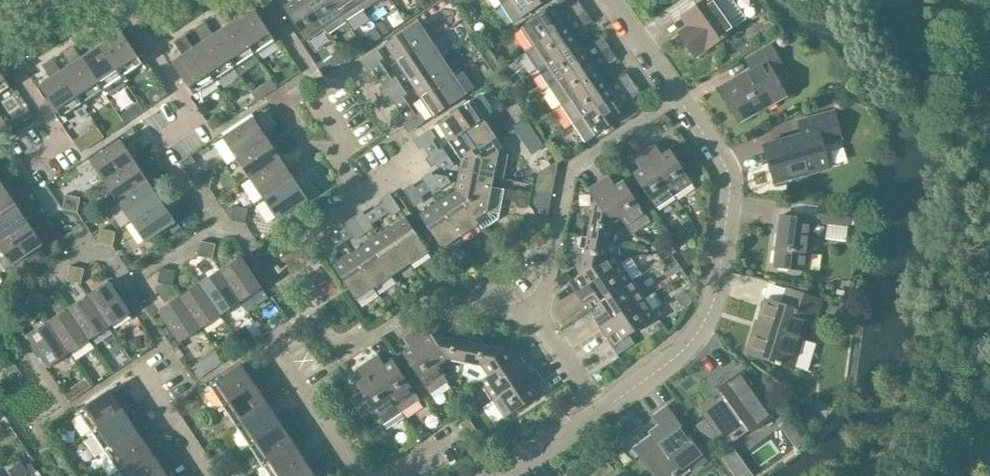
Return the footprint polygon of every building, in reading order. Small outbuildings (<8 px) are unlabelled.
[(258,58),(260,57),(257,52),(275,40),(248,0),(239,0),(247,13),(234,22),(258,58)] [(328,34),(306,0),(292,0),(295,4),(287,10),(307,41),(323,30),(326,35),(328,34)] [(332,0),(306,0),(328,34),(346,22),(332,0)] [(364,9),(358,0),(332,0),(346,22),(364,9)] [(364,9),(378,0),(358,0),(364,9)] [(441,3),(444,8),(450,9),(455,6),(451,0),(446,0),(441,3)] [(501,4),(513,23),(547,0),(508,0),(501,4)] [(699,4),(682,16),(689,26),(680,32),(696,55),(735,27),(716,0),(696,0),(699,4)] [(525,51),(585,11),(578,1),(560,13),(555,4),(520,28),(532,46),(524,50),(525,51)] [(395,7),(384,15),(391,25),(402,18),(395,7)] [(258,58),(234,22),(225,9),(218,13),(227,26),(214,35),(214,36),(235,67),(240,74),(260,61),(258,58)] [(537,69),(579,41),(573,33),(592,21),(585,11),(525,51),(537,69)] [(102,45),(101,45),(122,77),(125,82),(128,80),(125,75),(143,63),(113,18),(106,23),(115,36),(102,45)] [(396,63),(431,40),(419,21),(384,44),(396,63)] [(194,49),(193,49),(215,80),(214,80),(217,85),(218,85),(220,83),(217,78),(234,67),(235,67),(214,36),(214,35),(205,22),(198,26),(207,40),(194,49)] [(377,27),(370,31),(375,39),(382,35),(377,27)] [(82,59),(81,59),(102,90),(103,91),(105,95),(108,93),(106,91),(105,88),(122,77),(101,45),(102,45),(93,32),(86,36),(95,50),(82,59)] [(187,53),(173,62),(192,91),(197,99),(200,98),(197,92),(198,91),(214,80),(215,80),(193,49),(194,49),(185,35),(178,40),(187,53)] [(549,87),(609,47),(603,37),(584,49),(579,41),(537,69),(549,87)] [(359,40),(348,47),(354,56),(365,48),(359,40)] [(408,81),(444,58),(431,40),(396,63),(408,81)] [(493,40),(487,45),(493,52),(499,48),(493,40)] [(81,59),(82,59),(73,45),(66,49),(75,63),(61,72),(82,103),(85,108),(88,106),(85,102),(102,90),(81,59)] [(740,121),(786,95),(772,71),(782,65),(770,45),(746,58),(752,69),(720,87),(740,121)] [(561,105),(603,77),(597,69),(616,57),(609,47),(549,87),(561,105)] [(82,103),(61,72),(52,58),(46,63),(54,76),(40,85),(65,122),(68,120),(64,115),(82,103)] [(420,99),(455,75),(444,58),(408,81),(420,99)] [(325,59),(317,65),(325,76),(333,71),(325,59)] [(380,61),(370,67),(376,76),(386,70),(380,61)] [(386,70),(376,76),(382,85),(392,79),(386,70)] [(10,86),(0,71),(0,93),(10,86)] [(573,123),(633,82),(626,73),(608,85),(603,77),(561,105),(573,123)] [(455,75),(420,99),(432,117),(467,93),(455,75)] [(633,82),(573,123),(585,141),(627,113),(621,105),(640,93),(633,82)] [(404,96),(394,103),(400,112),(410,106),(404,96)] [(449,142),(484,119),(490,115),(478,96),(437,124),(449,142)] [(410,106),(400,112),(406,121),(416,115),(410,106)] [(816,173),(815,172),(829,168),(829,167),(834,162),(829,147),(823,145),(820,135),(839,130),(833,111),(798,120),(802,134),(764,144),(775,183),(811,173),(812,174),(816,173)] [(236,158),(269,136),(267,137),(265,133),(266,132),(255,116),(254,117),(253,117),(222,137),(236,158)] [(526,118),(517,125),(529,141),(538,135),(526,118)] [(460,161),(492,141),(491,140),(496,137),(484,119),(449,142),(460,159),(460,161)] [(86,133),(74,141),(81,151),(93,144),(86,133)] [(249,178),(282,156),(280,157),(278,153),(279,152),(269,136),(236,158),(249,178)] [(90,160),(104,181),(135,160),(132,156),(134,155),(123,139),(90,160)] [(423,146),(429,155),(438,149),(433,140),(423,146)] [(494,177),(503,179),(509,154),(499,152),(492,141),(460,161),(459,166),(465,167),(463,175),(493,181),(494,177)] [(645,150),(676,195),(693,183),(669,148),(661,154),(654,143),(645,150)] [(656,208),(676,195),(645,150),(634,157),(641,168),(633,173),(656,208)] [(559,151),(553,155),(558,163),(565,159),(559,151)] [(190,155),(180,161),(185,168),(195,161),(190,155)] [(435,164),(436,166),(448,168),(454,164),(448,155),(435,164)] [(263,198),(295,176),(293,177),(291,173),(293,172),(282,156),(249,178),(263,198)] [(117,201),(150,179),(148,180),(145,176),(147,175),(137,159),(135,160),(104,181),(117,201)] [(552,190),(558,162),(555,161),(533,176),(532,185),(552,190)] [(202,187),(205,172),(197,171),(194,186),(202,187)] [(209,189),(212,174),(205,172),(202,187),(209,189)] [(450,182),(446,176),(435,173),(433,175),(441,188),(450,182)] [(487,211),(493,181),(463,175),(462,183),(455,182),(454,187),(476,218),(480,223),(479,223),(483,229),(493,222),(487,211)] [(621,219),(631,234),(650,221),(622,179),(615,184),(608,175),(598,181),(623,217),(621,219)] [(295,176),(263,198),(276,218),(307,198),(304,193),(306,192),(295,176)] [(130,221),(163,199),(161,200),(159,196),(161,195),(150,179),(117,201),(130,221)] [(421,197),(430,191),(424,181),(415,187),(421,197)] [(612,225),(621,219),(623,217),(598,181),(588,188),(594,198),(589,225),(584,224),(581,235),(609,241),(612,225)] [(17,202),(15,203),(13,199),(15,198),(4,182),(0,185),(0,214),(17,202)] [(482,229),(483,229),(479,223),(480,223),(476,218),(454,187),(454,190),(437,201),(461,236),(479,224),(482,229)] [(542,225),(545,226),(551,198),(530,193),(529,203),(542,225)] [(70,210),(73,195),(65,194),(62,209),(70,210)] [(77,212),(80,197),(73,195),(70,210),(77,212)] [(163,199),(130,221),(144,241),(175,221),(172,216),(174,215),(163,199)] [(442,248),(461,236),(437,201),(419,213),(442,248)] [(31,222),(29,223),(26,219),(28,218),(17,202),(0,214),(0,242),(31,222)] [(373,209),(380,218),(389,212),(382,202),(373,209)] [(237,221),(240,206),(233,205),(229,220),(237,221)] [(848,225),(850,208),(819,205),(817,221),(848,225)] [(244,223),(248,208),(240,206),(237,221),(244,223)] [(371,224),(380,218),(373,209),(364,214),(371,224)] [(808,270),(814,219),(780,215),(774,265),(808,270)] [(386,228),(410,263),(428,251),(405,216),(386,228)] [(0,242),(0,246),(12,264),(43,244),(39,239),(41,238),(31,222),(0,242)] [(337,233),(343,242),(353,236),(346,226),(337,233)] [(105,244),(108,230),(100,228),(97,243),(105,244)] [(392,275),(410,263),(386,228),(369,240),(392,275)] [(112,246),(115,231),(108,230),(105,244),(112,246)] [(335,248),(343,242),(337,233),(328,238),(335,248)] [(620,262),(620,243),(609,241),(581,235),(579,248),(584,249),(579,275),(569,282),(575,292),(612,268),(612,267),(620,262)] [(374,287),(392,275),(369,240),(351,252),(374,287)] [(214,251),(215,243),(200,241),(199,248),(214,251)] [(691,245),(680,252),(688,264),(699,257),(691,245)] [(212,258),(214,251),(199,248),(197,255),(212,258)] [(351,252),(332,264),(356,299),(374,287),(351,252)] [(235,258),(218,269),(220,271),(240,302),(245,309),(265,295),(261,288),(241,257),(236,260),(235,258)] [(597,303),(632,280),(620,262),(612,267),(612,268),(575,292),(582,302),(592,295),(597,303)] [(82,276),(84,268),(69,265),(67,273),(82,276)] [(174,278),(175,270),(160,267),(159,274),(174,278)] [(220,315),(240,302),(220,271),(216,273),(215,272),(199,282),(220,315)] [(566,272),(556,278),(561,286),(571,279),(566,272)] [(81,283),(82,276),(67,273),(66,280),(81,283)] [(172,285),(174,278),(159,274),(157,282),(172,285)] [(599,328),(644,298),(632,280),(597,303),(602,311),(592,318),(599,328)] [(88,294),(109,326),(130,313),(109,282),(105,285),(104,283),(88,294)] [(200,328),(220,315),(199,282),(198,282),(200,284),(196,287),(195,285),(179,295),(200,328)] [(813,327),(821,300),(787,289),(782,305),(763,299),(747,352),(776,361),(776,363),(781,364),(781,363),(793,366),(805,324),(813,327)] [(684,290),(674,296),(680,306),(690,299),(684,290)] [(42,302),(44,295),(29,292),(27,299),(42,302)] [(644,298),(599,328),(617,354),(634,343),(629,335),(657,317),(652,310),(661,305),(653,292),(644,298)] [(89,340),(109,326),(88,294),(89,296),(85,298),(84,296),(68,307),(89,340)] [(180,342),(200,328),(179,295),(178,295),(180,298),(176,300),(175,298),(158,309),(160,311),(159,311),(180,342)] [(41,310),(42,302),(27,299),(26,307),(41,310)] [(69,353),(89,340),(68,307),(69,309),(65,311),(64,310),(48,320),(69,353)] [(49,367),(69,353),(48,320),(49,322),(45,325),(44,323),(28,334),(29,336),(28,336),(49,367)] [(465,362),(471,336),(458,333),(457,338),(431,333),(424,322),(414,329),(438,366),(439,365),(448,359),(465,362)] [(445,374),(439,365),(438,366),(414,329),(403,336),(410,347),(402,352),(430,394),(448,382),(443,375),(445,374)] [(465,362),(463,375),(476,382),(478,381),(525,351),(518,341),(508,348),(497,346),(481,343),(482,338),(471,336),(465,362)] [(478,381),(491,400),(526,376),(521,368),(531,362),(525,351),(478,381)] [(367,360),(402,411),(419,399),(392,359),(384,364),(377,354),(367,360)] [(361,391),(351,398),(362,415),(372,408),(383,424),(402,411),(367,360),(357,367),(364,377),(355,383),(361,391)] [(199,363),(192,368),(199,378),(206,373),(199,363)] [(254,385),(267,376),(263,370),(250,379),(240,365),(204,389),(206,392),(211,388),(223,406),(254,385)] [(526,376),(491,400),(503,418),(538,395),(533,387),(543,380),(536,369),(526,376)] [(750,433),(773,416),(741,370),(718,387),(723,395),(700,412),(725,447),(749,430),(750,433)] [(263,399),(254,385),(223,406),(218,409),(219,412),(224,408),(236,426),(267,405),(268,405),(281,396),(276,390),(263,399)] [(123,410),(136,401),(131,395),(118,404),(109,389),(72,413),(74,416),(79,413),(91,431),(122,410),(123,410)] [(276,418),(268,405),(267,405),(236,426),(231,429),(233,432),(238,429),(250,446),(280,425),(281,425),(294,416),(289,410),(276,418)] [(705,460),(665,406),(654,414),(662,426),(633,447),(655,475),(670,475),(687,463),(692,469),(705,460)] [(131,423),(123,410),(122,410),(91,431),(86,434),(88,437),(93,433),(104,451),(136,430),(149,421),(145,415),(131,423)] [(290,439),(281,425),(280,425),(250,446),(244,449),(246,452),(251,449),(263,466),(294,445),(307,436),(303,430),(290,439)] [(420,425),(414,428),(420,438),(429,432),(425,426),(420,425)] [(145,444),(136,430),(104,451),(99,454),(101,456),(106,453),(117,471),(118,471),(149,450),(162,441),(158,435),(145,444)] [(796,430),(787,436),(794,445),(803,438),(796,430)] [(294,445),(263,466),(258,469),(260,472),(265,468),(270,475),(291,475),(307,465),(321,456),(316,450),(303,459),(294,445)] [(388,445),(382,449),(388,458),(397,453),(393,447),(388,445)] [(149,450),(118,471),(117,471),(112,474),(114,475),(115,475),(119,473),(121,475),(153,475),(162,470),(163,470),(176,461),(172,455),(158,463),(149,450)] [(737,456),(727,463),(734,473),(739,469),(741,461),(737,456)] [(307,465),(291,475),(315,475),(307,465)] [(13,475),(28,475),(30,474),(26,468),(13,475)]
